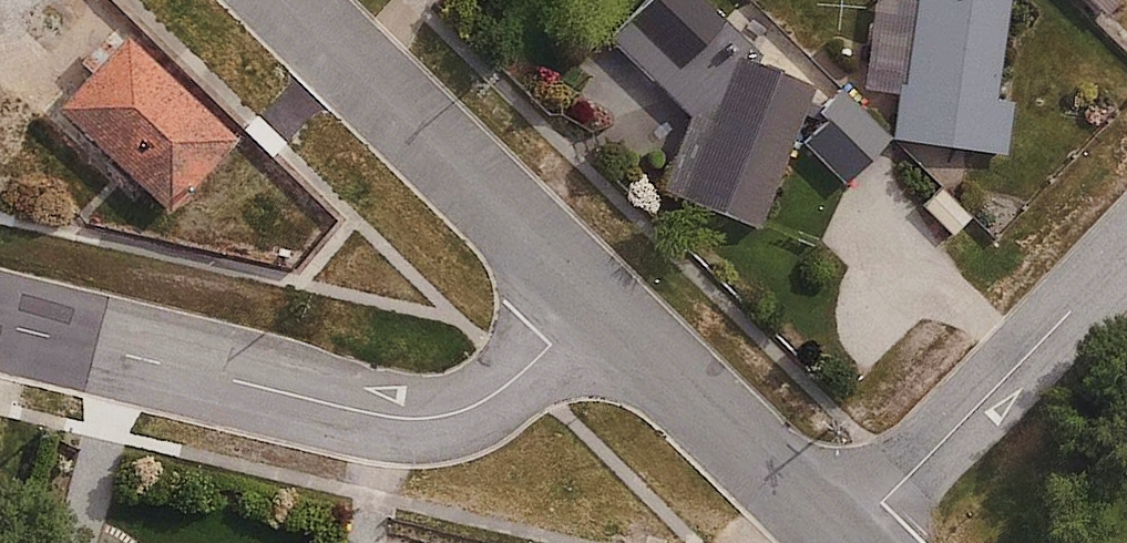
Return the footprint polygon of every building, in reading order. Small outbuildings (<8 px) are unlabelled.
[(661,189),(752,224),(805,87),(756,68),(688,0),(658,0),(613,45),(687,120),(661,189)] [(888,138),(995,155),(1019,0),(910,0),(888,138)] [(1105,21),(1125,0),(1084,0),(1105,21)] [(125,40),(56,113),(168,219),(237,145),(125,40)]
